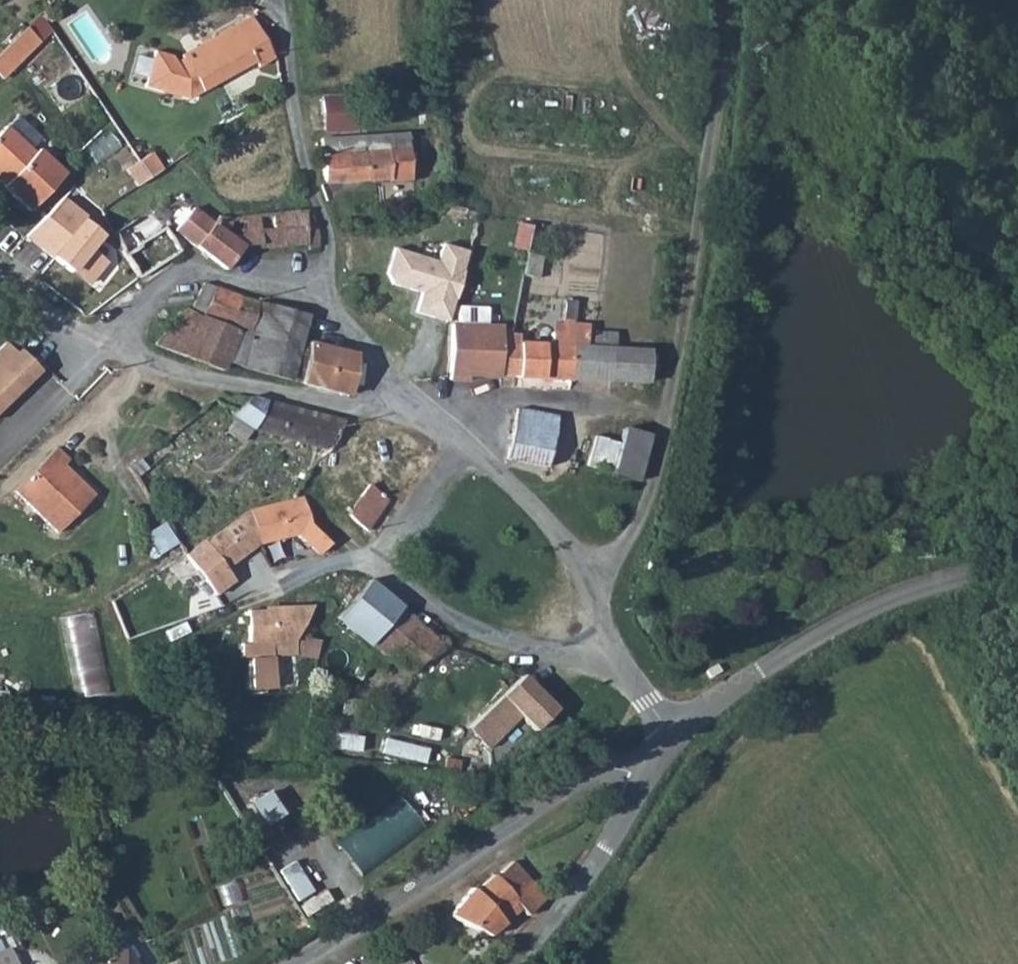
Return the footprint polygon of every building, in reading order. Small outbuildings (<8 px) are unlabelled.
[(254,72),(270,63),(247,23),(171,67),(168,61),(151,56),(141,92),(184,103),(250,65),(254,72)] [(9,68),(30,46),(15,32),(0,47),(0,59),(9,68)] [(9,68),(0,59),(0,77),(9,68)] [(323,130),(355,129),(354,92),(322,94),(323,130)] [(319,186),(404,181),(402,154),(401,137),(316,142),(319,186)] [(0,142),(0,206),(15,222),(51,185),(26,159),(21,163),(0,142)] [(140,156),(128,163),(140,181),(152,172),(140,156)] [(115,172),(127,189),(129,188),(140,181),(128,163),(115,172)] [(165,236),(188,249),(204,227),(168,205),(161,217),(173,224),(165,236)] [(143,213),(108,234),(118,252),(136,280),(174,259),(143,213)] [(314,235),(307,220),(301,222),(298,216),(246,219),(250,250),(250,254),(299,249),(301,255),(314,251),(314,235)] [(226,239),(222,221),(210,217),(204,227),(188,249),(223,270),(238,247),(226,239)] [(250,250),(246,219),(222,221),(226,239),(238,247),(250,250)] [(85,272),(108,301),(137,282),(136,280),(118,252),(83,270),(85,272)] [(69,282),(52,298),(83,322),(94,310),(108,301),(85,272),(69,282)] [(199,308),(213,289),(200,284),(193,297),(198,300),(195,307),(199,308)] [(237,297),(213,289),(199,308),(194,316),(226,328),(237,297)] [(253,302),(237,297),(226,328),(233,331),(242,333),(253,302)] [(271,308),(253,302),(242,333),(262,338),(271,308)] [(304,318),(271,308),(262,338),(251,375),(257,375),(284,382),(297,343),(304,318)] [(226,328),(194,316),(179,311),(148,345),(217,372),(233,331),(226,328)] [(582,349),(583,329),(556,328),(556,347),(517,345),(516,376),(515,381),(573,384),(575,349),(582,349)] [(242,333),(233,331),(217,372),(251,375),(262,338),(242,333)] [(306,346),(297,343),(284,382),(295,385),(306,346)] [(38,373),(18,351),(14,355),(3,344),(0,347),(0,409),(38,373)] [(478,377),(498,376),(500,345),(454,344),(453,354),(467,355),(464,384),(478,385),(478,377)] [(516,376),(517,345),(505,345),(500,345),(498,376),(516,376)] [(352,357),(306,346),(295,385),(340,396),(342,389),(355,392),(363,368),(350,364),(352,357)] [(608,386),(610,351),(582,349),(575,349),(573,384),(607,386),(608,386)] [(608,386),(646,388),(648,353),(610,351),(608,386)] [(451,354),(448,382),(464,384),(467,355),(453,354),(451,354)] [(249,433),(276,439),(278,439),(287,409),(262,403),(233,398),(218,414),(231,416),(230,420),(249,433)] [(287,409),(278,439),(330,451),(331,450),(338,421),(287,409)] [(514,412),(503,462),(544,469),(555,423),(514,412)] [(649,438),(639,435),(621,431),(609,473),(638,480),(649,438)] [(57,465),(62,460),(50,447),(9,490),(52,532),(88,495),(57,465)] [(331,450),(330,451),(315,465),(307,475),(316,481),(319,484),(324,478),(334,471),(343,459),(331,450)] [(307,475),(302,484),(310,489),(316,481),(307,475)] [(343,518),(341,521),(360,533),(382,502),(364,490),(343,518)] [(238,519),(249,547),(284,536),(311,561),(324,547),(303,528),(297,506),(264,515),(238,519)] [(201,549),(222,572),(249,547),(238,519),(201,549)] [(157,551),(177,542),(167,520),(147,529),(157,551)] [(208,597),(218,591),(226,586),(219,575),(222,572),(201,549),(198,546),(180,559),(208,597)] [(333,620),(364,643),(393,606),(363,582),(333,620)] [(393,606),(364,643),(372,650),(384,658),(411,622),(393,606)] [(98,608),(65,613),(76,694),(110,689),(98,608)] [(290,645),(294,639),(310,608),(268,608),(268,611),(258,611),(262,642),(263,645),(267,645),(290,645)] [(245,645),(263,645),(262,642),(258,611),(245,611),(245,645)] [(384,658),(388,662),(408,677),(433,642),(411,622),(384,658)] [(290,659),(290,645),(267,645),(267,659),(290,659)] [(551,711),(541,700),(518,677),(509,688),(512,690),(502,700),(519,717),(517,720),(530,733),(551,711)] [(498,698),(509,688),(502,682),(492,693),(498,698)] [(488,751),(517,720),(519,717),(502,700),(470,733),(488,751)] [(358,748),(363,717),(330,711),(325,742),(358,748)] [(386,749),(416,755),(419,745),(388,738),(386,749)] [(282,866),(297,897),(312,889),(297,859),(282,866)] [(514,926),(528,912),(511,896),(528,878),(509,859),(492,877),(491,875),(470,890),(467,889),(447,919),(465,933),(467,930),(493,942),(514,926)] [(528,912),(545,894),(528,878),(511,896),(528,912)] [(123,947),(95,963),(134,963),(123,947)] [(0,951),(0,963),(13,963),(6,949),(0,951)] [(481,958),(469,949),(458,963),(476,963),(481,958)]
